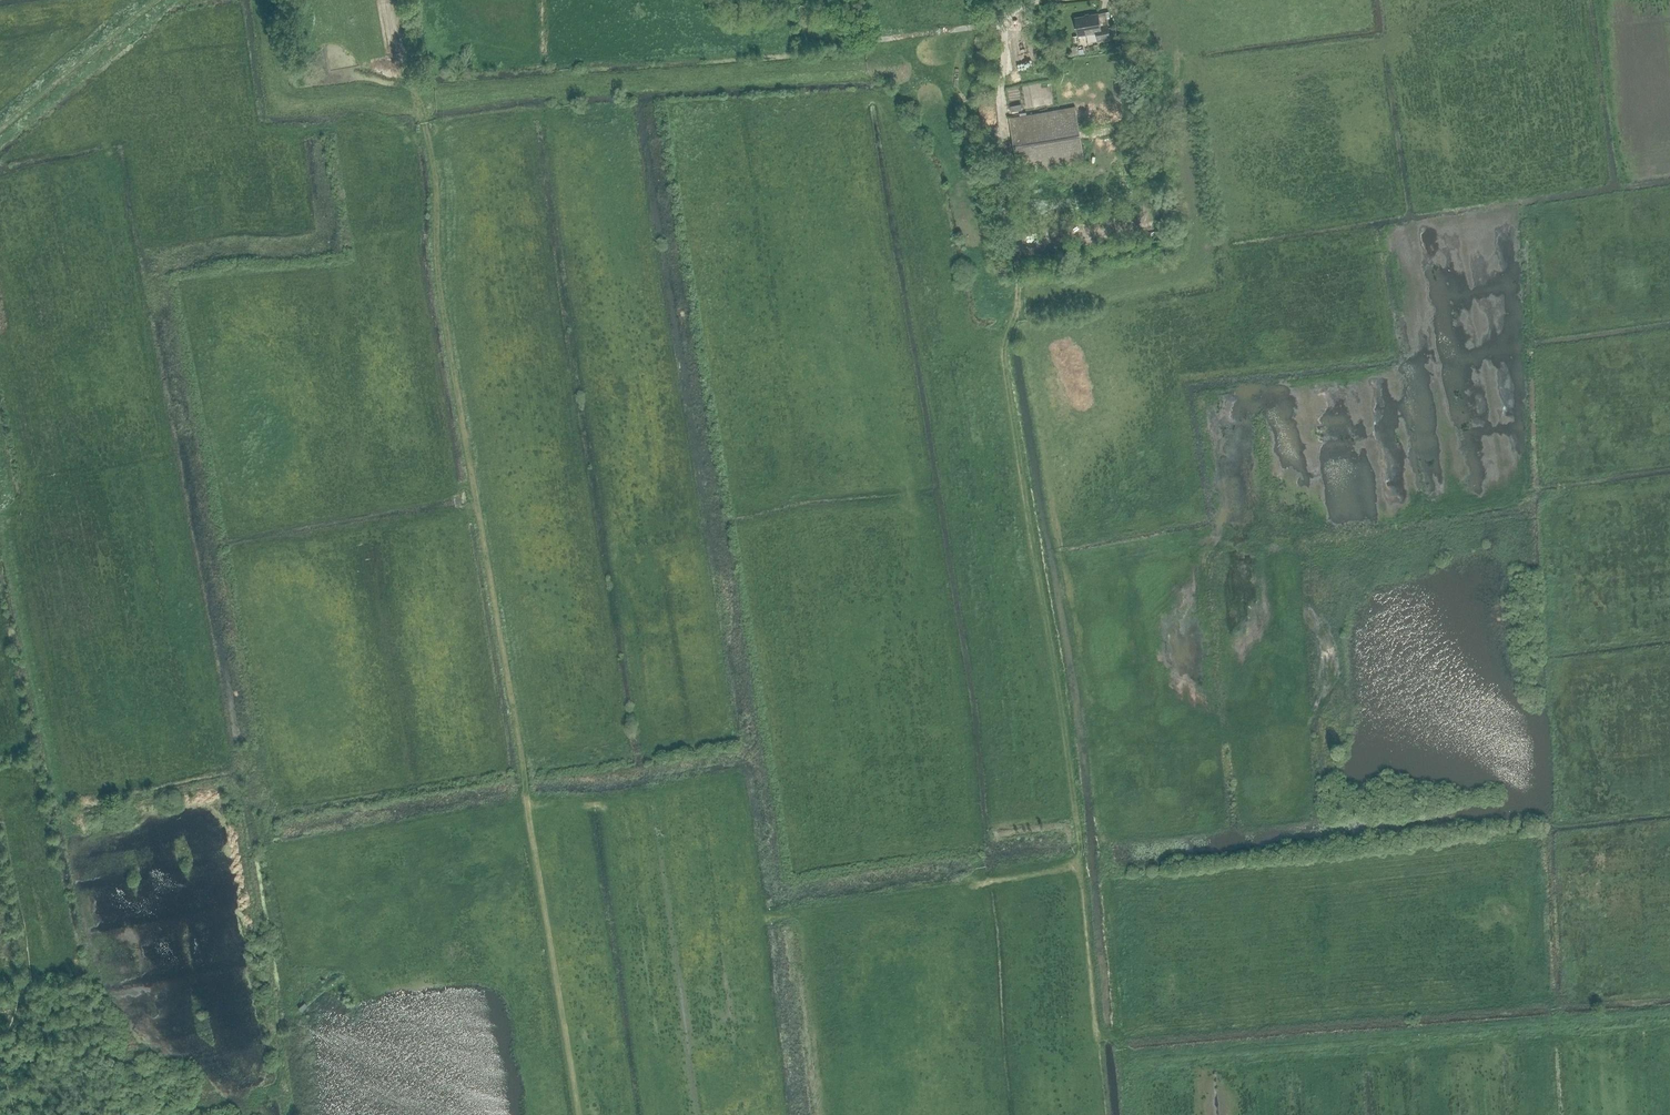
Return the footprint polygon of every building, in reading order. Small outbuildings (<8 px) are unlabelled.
[(1098,41),(1111,39),(1109,27),(1101,28),(1099,15),(1076,19),(1078,36),(1097,33),(1098,41)] [(1075,107),(1061,110),(1045,112),(1041,83),(1004,89),(1019,175),(1085,164),(1075,107)]
